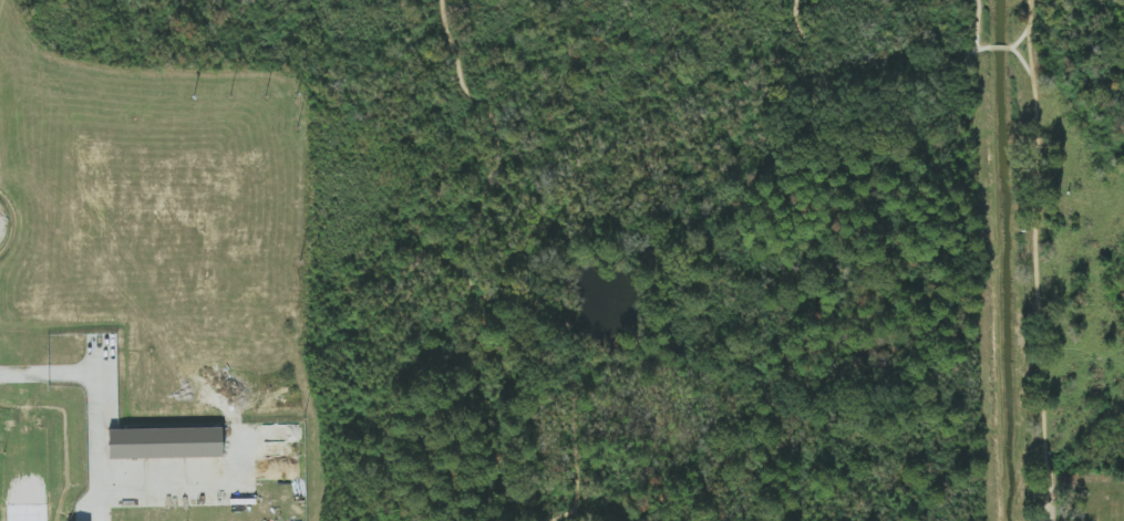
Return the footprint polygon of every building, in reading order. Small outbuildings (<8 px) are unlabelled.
[(109,429),(109,459),(223,457),(222,428),(109,429)]
